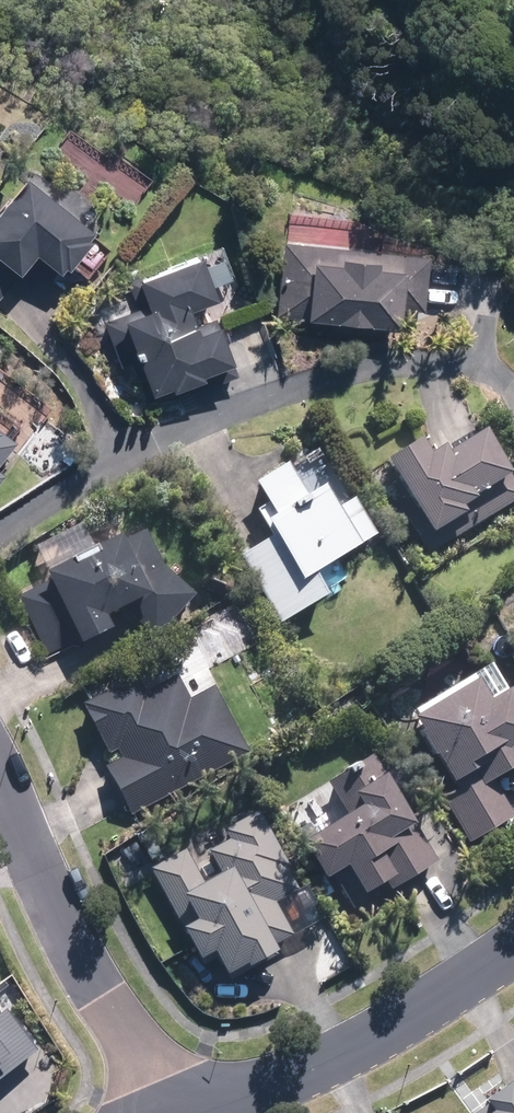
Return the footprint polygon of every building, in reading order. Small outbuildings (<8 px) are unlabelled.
[(261,189),(266,171),(254,168),(249,186),(261,189)] [(21,272),(23,274),(39,253),(63,272),(68,266),(72,269),(95,240),(90,236),(96,229),(30,177),(0,215),(0,299),(21,272)] [(432,257),(286,241),(278,317),(343,324),(344,322),(403,328),(406,309),(426,311),(432,257)] [(175,401),(240,375),(235,364),(238,362),(224,325),(221,325),(218,317),(200,324),(193,309),(223,297),(206,253),(145,277),(144,275),(129,280),(135,295),(138,295),(142,306),(104,321),(123,370),(134,365),(150,403),(172,395),(175,401)] [(19,441),(0,427),(0,466),(19,441)] [(431,554),(513,502),(513,478),(513,476),(513,474),(488,432),(453,454),(449,448),(434,456),(425,441),(391,461),(412,496),(400,503),(431,554)] [(311,499),(291,464),(259,483),(271,504),(258,510),(275,538),(243,557),(282,624),(330,596),(318,576),(364,547),(329,488),(311,499)] [(9,474),(0,467),(0,485),(9,474)] [(166,567),(147,531),(126,542),(124,537),(101,549),(100,547),(75,560),(76,562),(49,576),(52,581),(19,597),(48,656),(81,639),(85,647),(115,631),(108,619),(126,610),(158,638),(197,595),(166,567)] [(107,767),(132,815),(251,753),(217,687),(192,701),(178,675),(146,692),(138,676),(84,704),(110,754),(119,750),(123,758),(107,767)] [(482,681),(417,719),(423,730),(421,730),(438,759),(440,758),(456,785),(465,780),(468,786),(445,800),(471,843),(513,817),(513,813),(495,782),(513,771),(513,692),(513,691),(494,703),(482,681)] [(388,778),(375,756),(329,784),(350,817),(306,844),(329,881),(335,878),(355,910),(382,893),(380,890),(389,884),(393,890),(439,862),(418,826),(419,826),(390,778),(388,778)] [(188,850),(152,870),(203,962),(217,955),(229,978),(249,967),(252,971),(282,954),(277,946),(296,936),(277,903),(300,890),(288,867),(290,866),(260,812),(225,830),(230,840),(210,851),(222,874),(205,884),(188,850)] [(326,877),(313,884),(322,900),(335,892),(326,877)] [(38,1046),(7,1004),(1,1009),(0,1008),(0,1074),(38,1046)] [(513,1075),(488,1093),(493,1098),(472,1112),(513,1112),(513,1075)]
